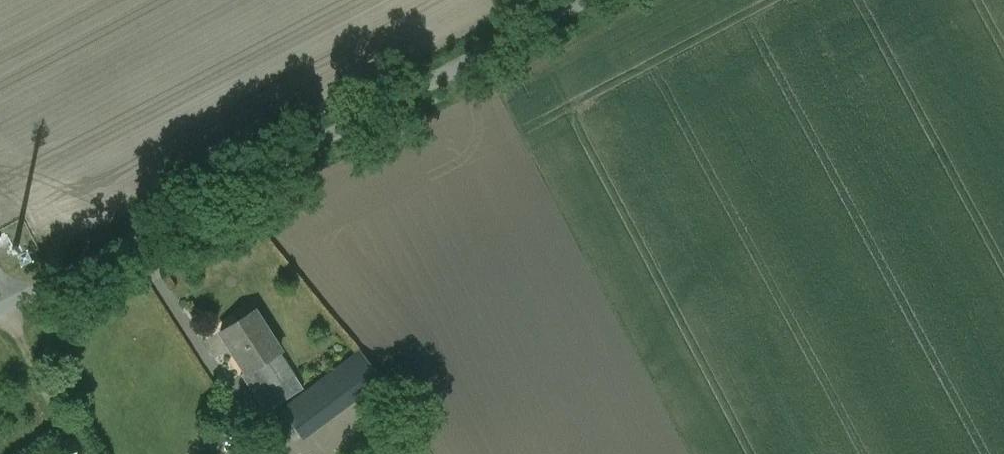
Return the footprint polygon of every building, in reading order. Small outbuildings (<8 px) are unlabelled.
[(253,309),(220,331),(246,370),(247,372),(280,351),(253,309)] [(360,350),(281,411),(300,436),(380,376),(360,350)] [(280,351),(247,372),(246,370),(241,374),(265,412),(303,388),(280,351)]
